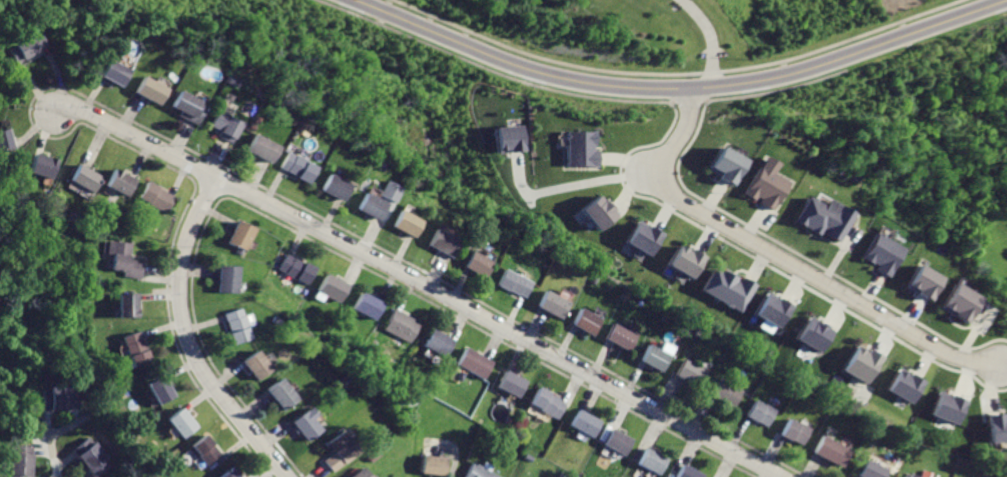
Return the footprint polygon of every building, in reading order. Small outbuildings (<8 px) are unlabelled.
[(40,30),(33,34),(32,31),(12,42),(14,45),(6,49),(15,65),(48,45),(40,30)] [(109,58),(100,76),(124,87),(132,70),(109,58)] [(143,76),(136,92),(161,105),(169,89),(143,76)] [(181,92),(174,107),(181,110),(178,116),(196,125),(206,105),(181,92)] [(217,111),(211,125),(219,129),(216,135),(230,142),(240,122),(217,111)] [(497,127),(500,153),(520,151),(527,151),(525,124),(497,127)] [(16,149),(13,136),(10,137),(8,127),(0,129),(0,154),(16,149)] [(568,130),(568,165),(601,165),(600,150),(595,150),(595,143),(597,143),(597,130),(568,130)] [(254,134),(246,150),(269,162),(277,146),(254,134)] [(720,146),(707,168),(717,173),(715,177),(730,185),(744,159),(720,146)] [(285,152),(278,166),(284,169),(283,171),(293,176),(292,179),(305,185),(313,167),(303,163),(304,161),(285,152)] [(34,153),(29,172),(52,179),(58,160),(34,153)] [(762,154),(741,193),(750,198),(752,194),(756,197),(754,201),(770,210),(786,181),(769,172),(775,161),(762,154)] [(78,163),(70,179),(95,192),(103,176),(78,163)] [(115,168),(107,184),(131,196),(139,179),(115,168)] [(327,173),(318,190),(339,200),(347,184),(327,173)] [(376,194),(393,202),(400,187),(383,180),(376,194)] [(150,181),(140,198),(160,210),(163,204),(171,209),(177,197),(150,181)] [(363,191),(354,208),(377,220),(386,203),(363,191)] [(805,193),(789,221),(815,235),(819,228),(823,230),(821,233),(835,241),(850,213),(822,198),(820,201),(805,193)] [(600,194),(581,209),(598,231),(619,213),(609,201),(607,202),(600,194)] [(398,210),(390,226),(411,237),(419,221),(398,210)] [(641,218),(626,241),(649,255),(664,233),(641,218)] [(236,220),(225,242),(241,250),(252,228),(236,220)] [(435,228),(425,244),(449,259),(459,242),(435,228)] [(873,232),(858,257),(867,263),(868,261),(872,263),(870,267),(884,276),(901,248),(873,232)] [(110,241),(109,256),(114,257),(113,269),(125,270),(124,276),(143,278),(145,261),(131,260),(132,243),(110,241)] [(680,244),(668,265),(693,279),(707,255),(691,247),(690,250),(680,244)] [(470,251),(462,266),(484,278),(492,262),(470,251)] [(283,254),(275,271),(304,284),(311,267),(283,254)] [(914,262),(901,285),(926,300),(940,277),(914,262)] [(217,265),(216,291),(235,291),(236,265),(217,265)] [(716,267),(703,290),(739,311),(755,283),(744,276),(741,282),(716,267)] [(506,268),(496,286),(505,290),(506,287),(517,293),(518,291),(528,296),(536,281),(518,272),(517,274),(506,268)] [(323,274),(314,290),(337,302),(346,286),(323,274)] [(952,281),(938,308),(966,323),(981,297),(952,281)] [(547,289),(539,304),(562,317),(571,301),(547,289)] [(767,290),(754,313),(779,328),(792,305),(767,290)] [(121,293),(121,318),(140,318),(140,293),(121,293)] [(358,293),(350,309),(371,319),(379,304),(358,293)] [(239,306),(223,313),(230,331),(228,332),(233,344),(251,337),(239,306)] [(391,307),(379,328),(404,343),(415,325),(408,321),(410,319),(391,307)] [(581,308),(573,324),(594,335),(602,319),(581,308)] [(807,314),(794,336),(819,351),(832,329),(807,314)] [(616,322),(608,337),(631,349),(639,334),(616,322)] [(428,330),(420,345),(441,356),(449,341),(428,330)] [(125,338),(136,369),(156,362),(152,350),(149,351),(142,332),(125,338)] [(856,342),(841,369),(866,382),(880,356),(856,342)] [(650,344),(643,360),(664,369),(671,354),(650,344)] [(462,347),(453,363),(481,378),(490,362),(462,347)] [(255,350),(241,361),(255,379),(269,368),(255,350)] [(685,358),(675,376),(698,389),(708,371),(685,358)] [(898,366),(885,389),(909,403),(922,380),(898,366)] [(506,370),(497,388),(518,398),(527,381),(506,370)] [(164,375),(149,383),(162,405),(177,397),(164,375)] [(280,379),(265,390),(280,410),(295,398),(280,379)] [(720,379),(712,393),(735,408),(744,393),(720,379)] [(42,388),(42,410),(50,410),(76,409),(80,409),(80,387),(42,388)] [(537,387),(528,405),(538,410),(537,412),(556,421),(563,405),(557,402),(558,399),(548,395),(549,393),(537,387)] [(939,390),(930,413),(955,423),(965,400),(939,390)] [(755,399),(745,416),(757,424),(759,421),(768,426),(778,409),(768,402),(766,405),(755,399)] [(308,406),(289,422),(305,441),(319,429),(310,419),(315,415),(308,406)] [(183,407),(170,418),(186,438),(200,426),(183,407)] [(577,408),(568,424),(593,437),(602,421),(577,408)] [(988,442),(1006,440),(1006,417),(1003,417),(1003,411),(985,413),(988,442)] [(790,419),(781,436),(790,441),(792,438),(804,445),(813,428),(801,421),(800,424),(790,419)] [(609,426),(601,441),(626,454),(634,439),(609,426)] [(340,432),(325,444),(331,452),(321,461),(330,472),(356,452),(340,432)] [(206,435),(191,448),(207,467),(222,454),(206,435)] [(825,436),(816,453),(841,466),(850,450),(825,436)] [(72,449),(75,453),(91,475),(92,476),(94,476),(110,465),(90,437),(72,449)] [(6,476),(30,476),(32,451),(32,446),(9,444),(6,476)] [(855,461),(861,464),(856,476),(858,476),(887,476),(891,469),(872,461),(875,453),(861,447),(855,461)] [(649,449),(641,466),(660,476),(668,459),(649,449)] [(418,455),(416,473),(439,476),(441,457),(418,455)] [(465,476),(499,476),(472,463),(465,476)] [(676,476),(702,476),(704,474),(683,463),(676,476)] [(222,476),(242,476),(234,467),(222,476)] [(346,476),(368,476),(359,467),(346,476)]
